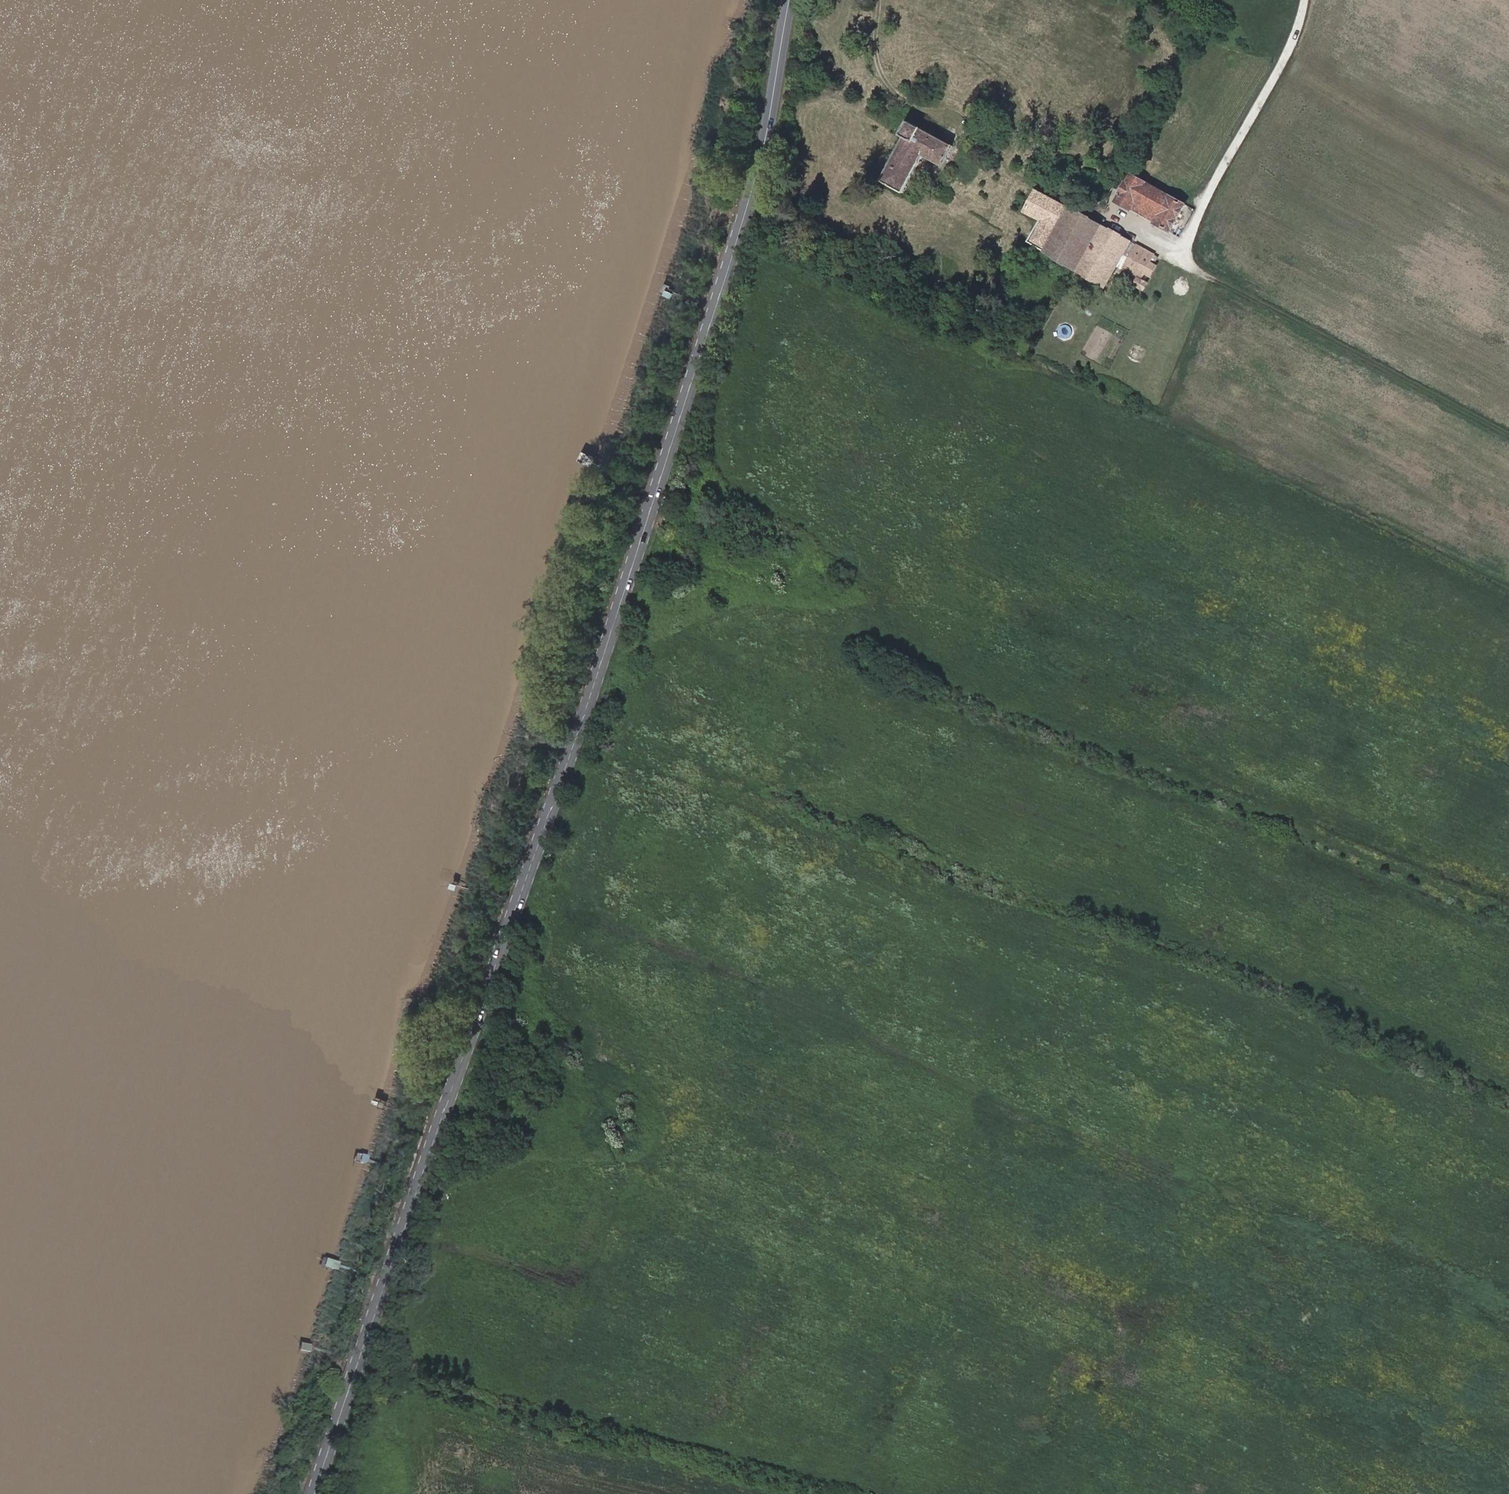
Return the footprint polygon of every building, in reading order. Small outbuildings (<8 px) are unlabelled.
[(953,147),(909,123),(903,136),(906,138),(883,182),(904,193),(923,156),(943,166),(953,147)] [(1121,194),(1129,179),(1120,174),(1111,189),(1121,194)] [(1121,194),(1116,203),(1132,211),(1139,197),(1156,206),(1158,202),(1166,206),(1156,224),(1171,232),(1185,209),(1129,179),(1121,194)] [(1046,250),(1070,208),(1037,190),(1027,210),(1044,220),(1032,242),(1046,250)] [(1156,224),(1166,206),(1158,202),(1156,206),(1139,197),(1132,211),(1156,224)] [(1132,243),(1070,208),(1046,250),(1044,252),(1106,287),(1132,243)] [(1159,258),(1137,245),(1122,269),(1139,279),(1136,285),(1145,290),(1148,284),(1142,281),(1146,274),(1152,277),(1157,267),(1152,263),(1154,260),(1157,262),(1159,258)]
